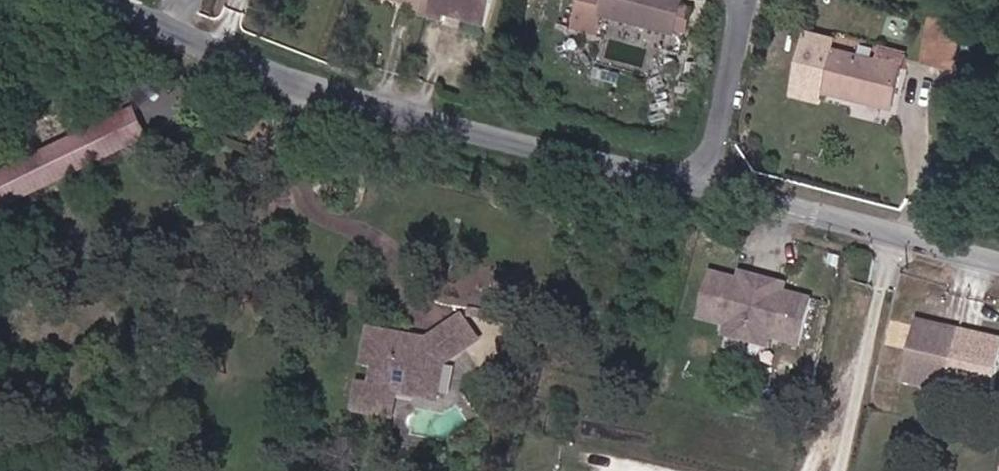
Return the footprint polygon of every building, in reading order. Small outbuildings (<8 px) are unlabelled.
[(490,16),(493,0),(415,0),(424,3),(422,13),(453,21),(455,9),(490,16)] [(688,30),(695,0),(593,0),(586,25),(613,32),(617,16),(656,27),(657,23),(688,30)] [(941,56),(971,63),(981,24),(951,16),(941,56)] [(873,95),(910,104),(918,67),(848,51),(838,92),(872,100),(873,95)] [(137,132),(121,99),(96,113),(114,143),(137,132)] [(114,143),(96,113),(0,164),(0,203),(114,143)] [(742,280),(715,275),(706,323),(737,328),(735,338),(778,346),(780,336),(810,341),(819,295),(791,290),(782,288),(783,283),(753,278),(752,282),(742,280)] [(470,313),(456,323),(473,345),(487,336),(470,313)] [(473,345),(456,323),(432,341),(430,351),(419,350),(419,346),(371,340),(366,375),(383,378),(380,392),(367,391),(365,399),(372,408),(371,419),(395,423),(400,394),(446,401),(449,364),(473,345)] [(929,324),(917,386),(998,402),(998,338),(990,336),(989,342),(953,335),(955,329),(929,324)] [(990,336),(955,329),(953,335),(989,342),(990,336)] [(361,417),(371,419),(372,408),(365,399),(361,417)]
